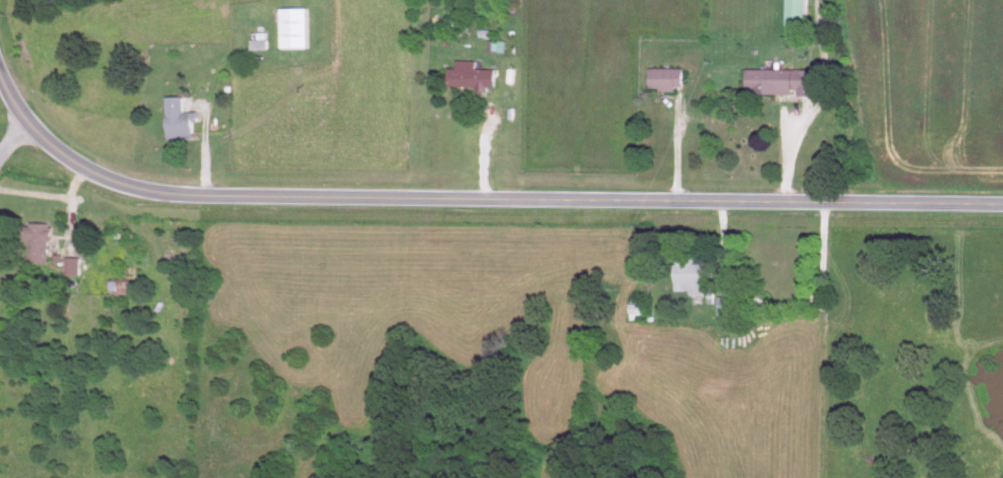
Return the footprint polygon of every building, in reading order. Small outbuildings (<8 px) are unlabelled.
[(802,26),(802,0),(782,0),(782,26),(802,26)] [(277,49),(306,49),(306,10),(277,10),(277,49)] [(444,90),(491,90),(491,71),(473,71),(473,63),(452,63),(452,70),(444,70),(444,90)] [(679,70),(645,70),(645,90),(679,90),(679,70)] [(742,70),(741,95),(808,96),(809,71),(742,70)] [(162,99),(162,140),(196,140),(196,113),(180,114),(180,98),(162,99)] [(19,225),(18,265),(44,266),(45,225),(19,225)] [(62,260),(62,277),(77,277),(77,260),(62,260)] [(671,295),(701,295),(702,262),(672,262),(671,295)] [(638,300),(627,300),(627,321),(638,321),(638,300)]
